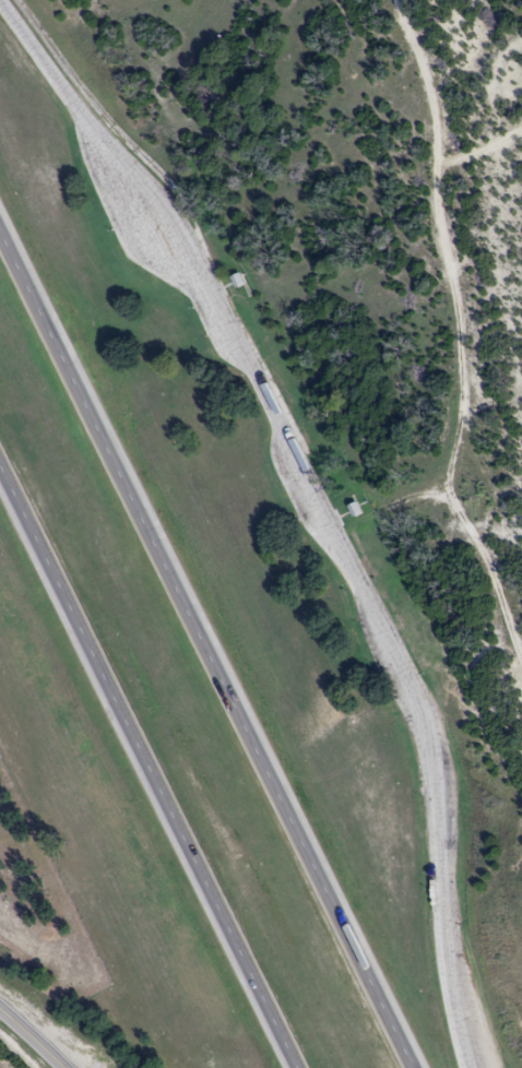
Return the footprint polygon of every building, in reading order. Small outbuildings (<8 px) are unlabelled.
[(228,278),(237,274),(242,285),(234,289),(228,278)] [(345,507),(354,502),(360,514),(352,519),(345,507)]
